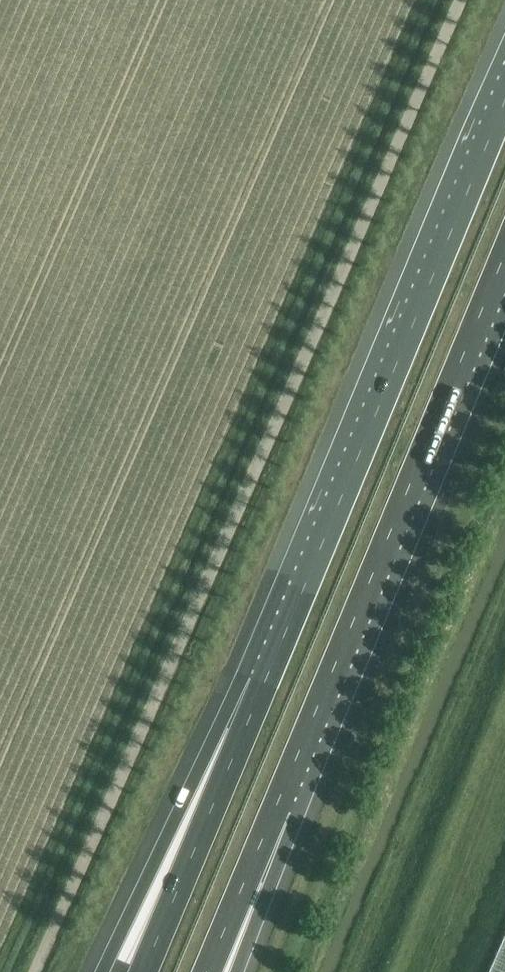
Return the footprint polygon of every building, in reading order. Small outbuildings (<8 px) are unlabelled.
[(490,971),(504,971),(504,938),(490,971)]
